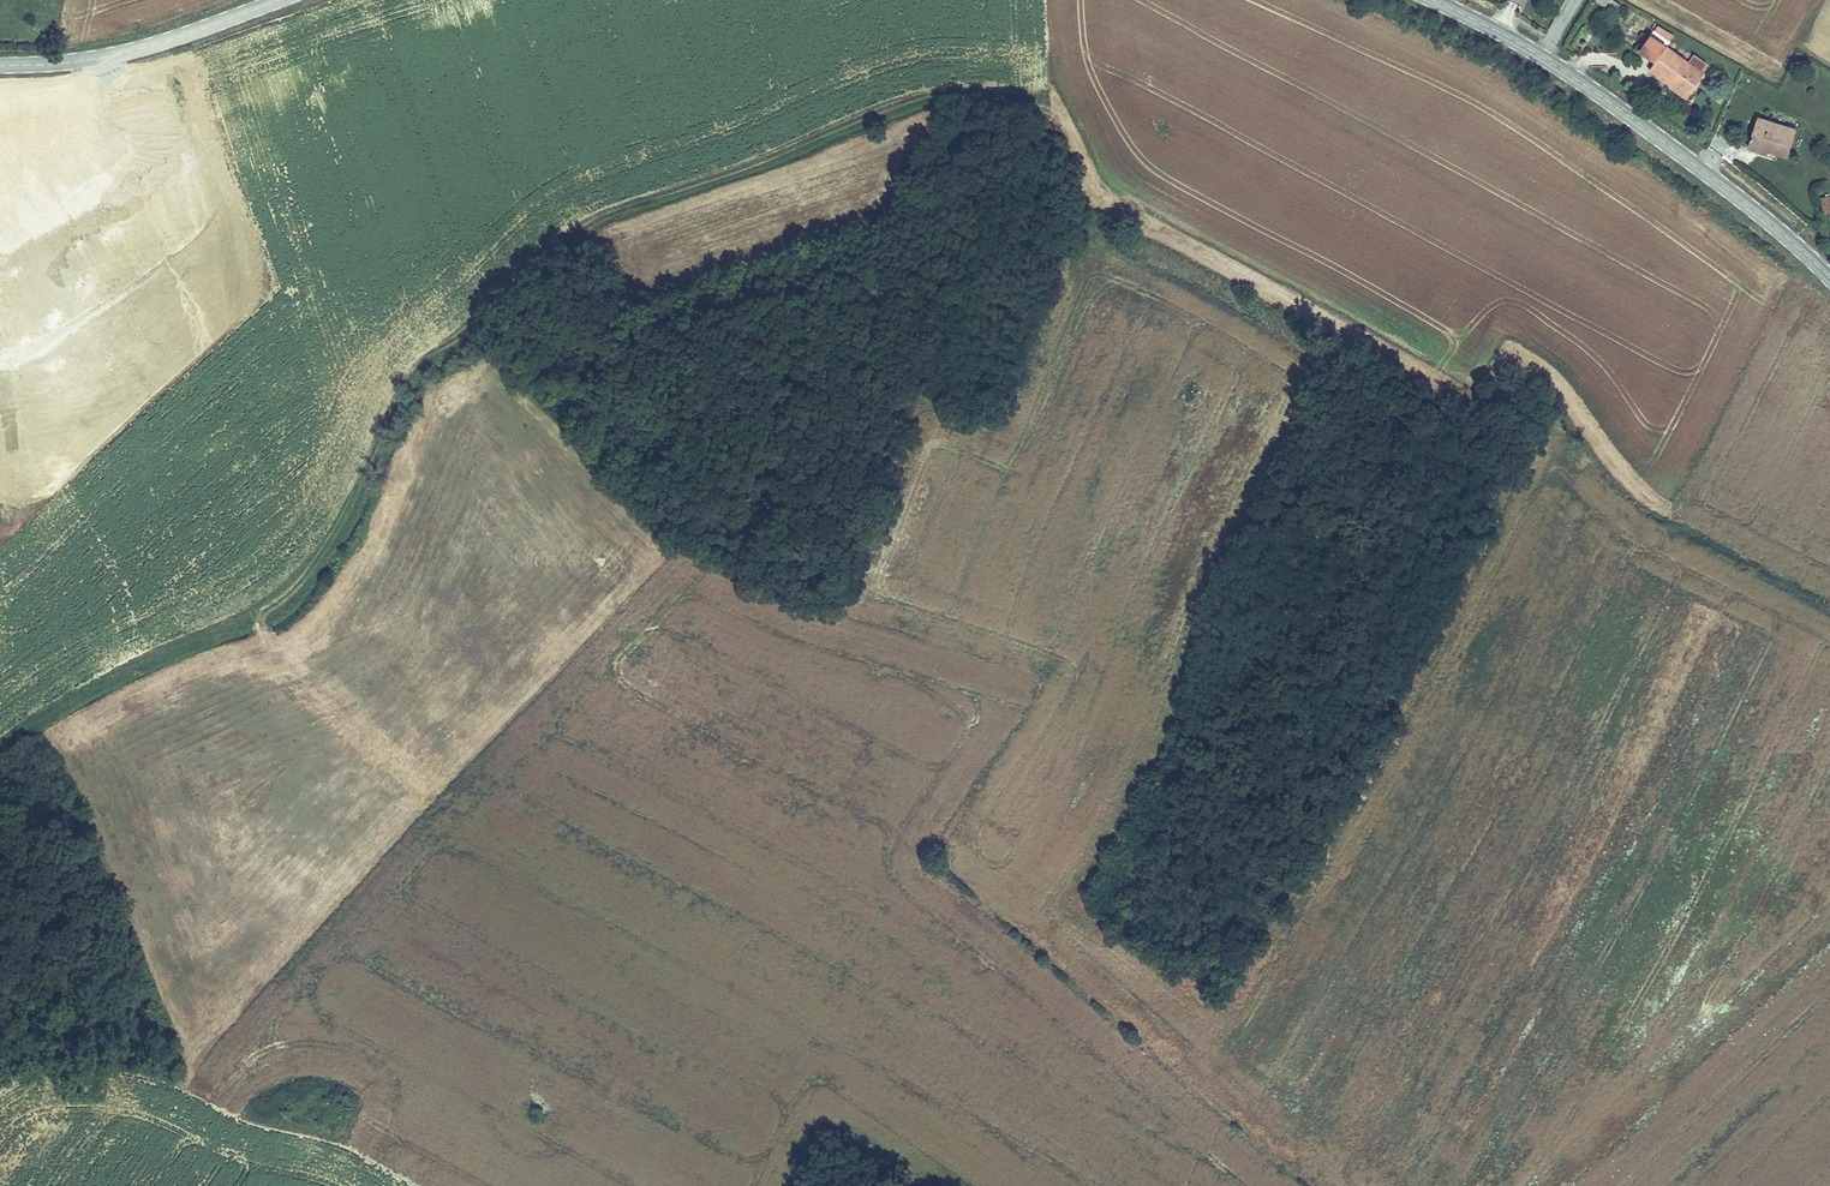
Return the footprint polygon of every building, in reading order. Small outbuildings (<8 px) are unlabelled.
[(1687,98),(1703,80),(1666,52),(1671,46),(1658,36),(1643,54),(1655,65),(1650,74),(1671,89),(1673,87),(1687,98)] [(1796,135),(1760,122),(1749,154),(1762,158),(1764,153),(1787,161),(1796,135)] [(1829,214),(1829,196),(1821,197),(1824,215),(1829,214)]
